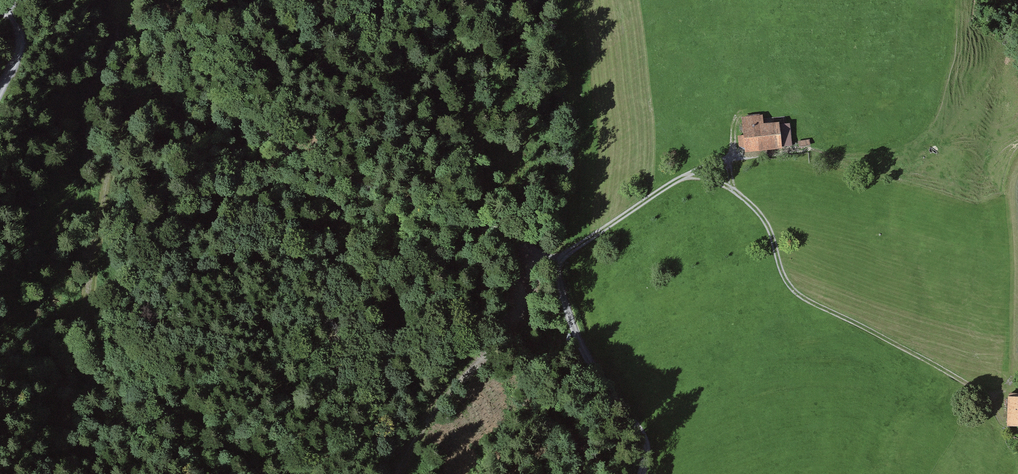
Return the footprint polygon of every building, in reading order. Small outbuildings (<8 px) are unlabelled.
[(762,117),(735,119),(737,154),(792,150),(790,123),(762,125),(762,117)] [(809,140),(799,140),(799,151),(809,151),(809,140)] [(1003,396),(1003,429),(1017,429),(1017,396),(1003,396)]
